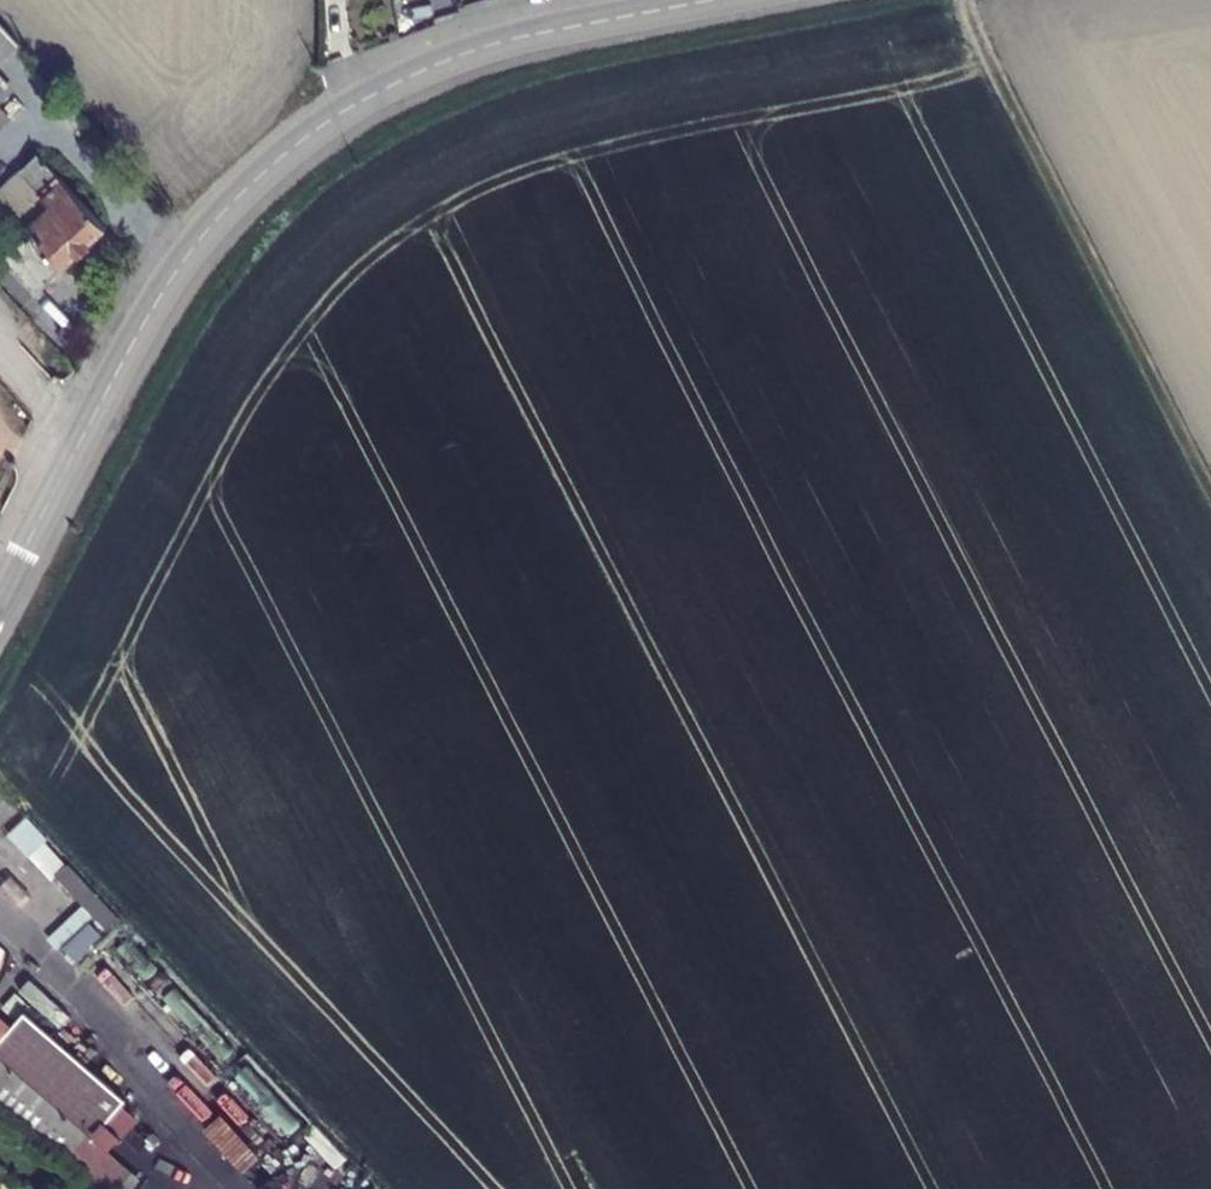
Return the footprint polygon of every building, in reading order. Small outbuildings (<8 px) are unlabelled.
[(36,155),(0,187),(0,215),(54,274),(75,255),(78,256),(87,247),(87,245),(104,228),(36,155)] [(54,274),(0,215),(0,219),(21,242),(1,261),(32,295),(54,274)] [(0,1002),(0,1087),(119,1188),(138,1188),(150,1175),(116,1146),(128,1132),(114,1120),(135,1095),(32,1007),(21,1020),(0,1002)]
